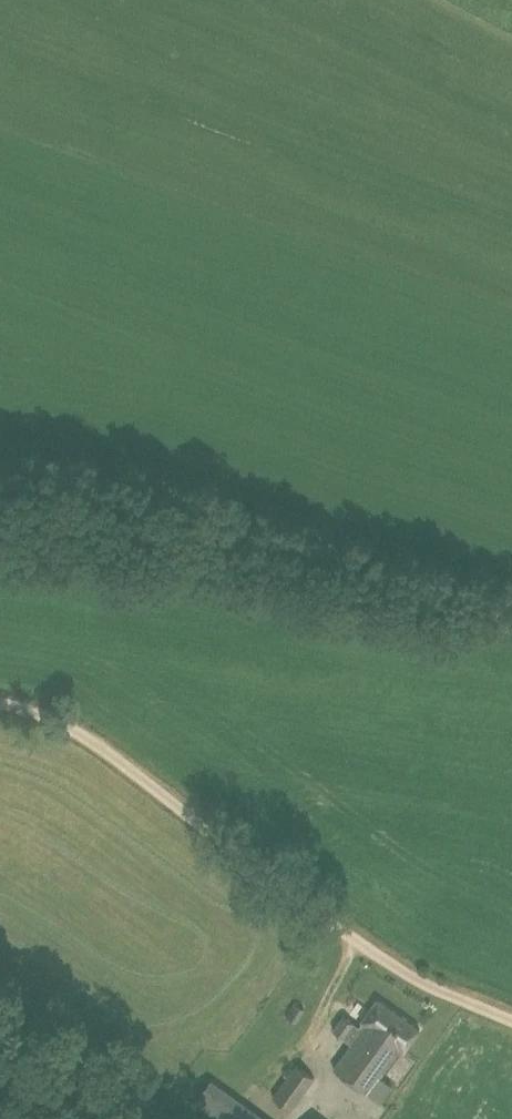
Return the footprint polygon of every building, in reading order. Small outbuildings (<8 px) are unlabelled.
[(336,1069),(368,1091),(383,1101),(394,1085),(381,1076),(399,1050),(404,1053),(421,1027),(379,999),(360,1026),(344,1016),(335,1030),(354,1043),(336,1069)] [(299,1063),(276,1095),(292,1106),(315,1074),(299,1063)] [(211,1072),(196,1091),(230,1118),(269,1118),(211,1072)] [(331,1091),(312,1081),(293,1118),(317,1118),(331,1091)]
